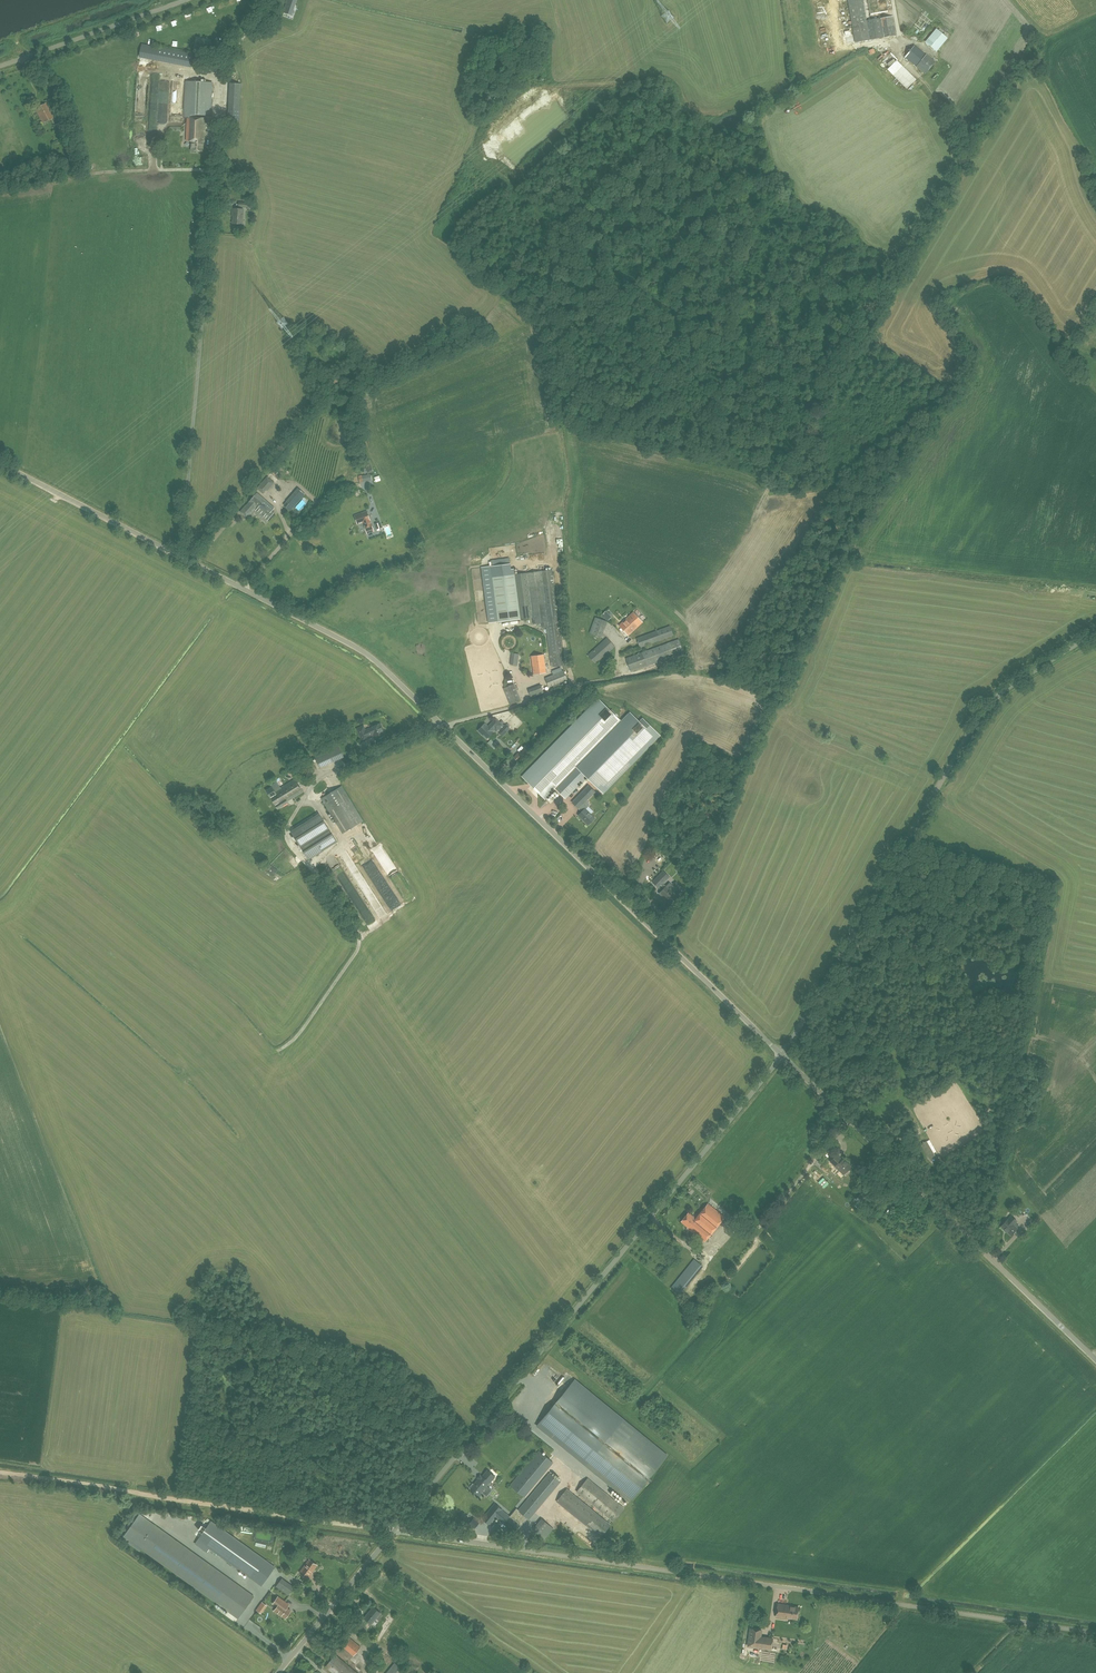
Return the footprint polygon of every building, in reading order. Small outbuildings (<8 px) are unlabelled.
[(294,4),(296,0),(288,0),(283,12),(288,14),(292,3),(294,4)] [(869,39),(866,21),(862,0),(848,0),(855,42),(869,39)] [(892,16),(881,18),(884,37),(896,35),(892,16)] [(881,18),(866,21),(869,39),(883,37),(881,18)] [(945,36),(938,30),(927,43),(934,49),(945,36)] [(196,43),(195,51),(195,53),(205,54),(206,53),(207,45),(207,43),(197,42),(196,43)] [(905,57),(916,66),(925,74),(935,61),(926,54),(926,55),(915,45),(905,57)] [(171,49),(154,46),(152,57),(169,60),(171,49)] [(193,54),(171,49),(169,60),(191,64),(193,54)] [(881,69),(887,76),(896,68),(891,61),(881,69)] [(893,75),(901,82),(907,88),(916,79),(903,65),(893,75)] [(153,81),(152,96),(160,96),(161,82),(153,81)] [(210,115),(212,82),(186,81),(185,117),(188,118),(187,140),(192,141),(192,150),(204,151),(204,141),(205,141),(205,136),(206,118),(197,118),(197,115),(210,115)] [(228,122),(239,123),(242,84),(231,83),(229,109),(228,122)] [(35,108),(42,123),(54,118),(46,103),(35,108)] [(66,119),(55,124),(63,140),(65,139),(66,141),(69,139),(68,137),(71,136),(68,131),(71,130),(66,119)] [(233,208),(232,213),(234,213),(233,223),(242,224),(244,209),(233,208)] [(319,363),(316,358),(311,360),(316,369),(322,366),(320,363),(319,363)] [(371,473),(347,478),(348,482),(356,481),(356,483),(372,480),(371,473)] [(256,490),(263,496),(275,482),(268,476),(256,490)] [(290,503),(296,508),(308,494),(302,489),(290,503)] [(255,506),(257,508),(264,499),(257,493),(250,501),(250,502),(247,506),(246,505),(241,511),(247,517),(253,511),(252,510),(255,506)] [(266,519),(267,520),(273,513),(271,511),(274,508),(264,499),(257,508),(258,508),(256,510),(262,515),(262,516),(265,519),(266,519)] [(370,520),(367,511),(355,515),(358,524),(363,522),(367,534),(374,531),(371,523),(370,520)] [(510,563),(509,558),(491,560),(492,566),(493,577),(515,574),(514,568),(511,569),(510,563)] [(490,623),(499,621),(493,577),(492,566),(482,567),(490,623)] [(544,590),(554,589),(552,569),(542,571),(544,590)] [(542,571),(527,573),(530,598),(545,597),(542,571)] [(527,573),(515,574),(521,619),(533,617),(530,598),(527,573)] [(515,574),(493,577),(499,621),(521,619),(515,574)] [(353,575),(341,582),(344,587),(356,580),(353,575)] [(559,626),(554,589),(544,590),(545,597),(549,627),(559,626)] [(545,597),(530,599),(534,624),(541,623),(542,627),(549,627),(545,597)] [(633,612),(626,619),(635,628),(642,622),(633,612)] [(602,638),(607,621),(595,617),(589,633),(602,638)] [(635,628),(626,619),(619,625),(628,635),(635,628)] [(674,635),(670,625),(636,638),(640,647),(674,635)] [(559,626),(546,627),(551,667),(564,666),(559,626)] [(596,663),(615,646),(607,637),(588,655),(596,663)] [(684,652),(679,639),(661,645),(666,658),(684,652)] [(661,645),(642,652),(647,665),(666,658),(661,645)] [(642,652),(626,658),(631,671),(647,665),(642,652)] [(519,654),(512,653),(510,664),(517,665),(519,654)] [(544,654),(531,656),(534,674),(546,672),(544,654)] [(567,679),(563,670),(546,678),(549,686),(567,679)] [(504,688),(510,704),(521,700),(514,684),(504,688)] [(541,685),(528,690),(531,697),(544,692),(541,685)] [(545,799),(555,788),(575,768),(621,721),(598,698),(521,776),(545,799)] [(575,768),(585,778),(588,776),(601,789),(657,732),(642,718),(639,721),(630,712),(621,721),(575,768)] [(497,730),(502,724),(496,718),(489,725),(490,725),(489,727),(485,723),(478,730),(482,733),(487,738),(493,732),(492,731),(495,728),(497,730)] [(365,730),(363,726),(357,728),(361,735),(365,733),(367,734),(368,736),(373,734),(375,738),(378,737),(379,738),(382,736),(383,735),(385,734),(380,723),(365,730)] [(510,728),(506,724),(498,732),(503,736),(510,728)] [(660,735),(657,732),(601,789),(604,792),(660,735)] [(344,756),(338,743),(315,754),(321,767),(344,756)] [(514,757),(519,763),(530,752),(525,748),(521,753),(519,752),(514,757)] [(300,765),(303,770),(315,764),(312,758),(300,765)] [(575,768),(555,788),(566,798),(585,778),(575,768)] [(296,778),(281,787),(280,788),(288,801),(303,791),(296,778)] [(271,787),(266,790),(278,809),(288,802),(287,801),(288,801),(280,788),(281,787),(277,782),(270,785),(271,787)] [(589,785),(580,794),(586,801),(595,791),(589,785)] [(342,786),(321,798),(343,833),(363,821),(342,786)] [(580,807),(586,801),(580,794),(572,802),(579,808),(580,807)] [(583,810),(578,815),(588,825),(595,818),(585,808),(590,804),(586,801),(580,807),(583,810)] [(299,844),(328,825),(320,814),(291,832),(299,844)] [(338,841),(328,825),(299,844),(309,859),(338,841)] [(278,870),(267,863),(263,860),(260,864),(264,867),(263,868),(274,875),(278,870)] [(669,877),(663,871),(652,882),(658,888),(662,884),(669,877)] [(662,891),(659,893),(671,904),(678,897),(666,886),(665,887),(662,884),(658,888),(662,891)] [(380,924),(363,896),(355,900),(370,925),(369,925),(372,929),(380,924)] [(392,910),(400,905),(395,898),(388,903),(392,910)] [(612,915),(615,911),(604,902),(601,905),(612,915)] [(378,910),(383,922),(391,918),(385,906),(378,910)] [(935,1157),(926,1141),(921,1144),(930,1159),(935,1157)] [(766,1186),(789,1157),(784,1153),(761,1182),(766,1186)] [(844,1174),(851,1167),(847,1163),(847,1164),(843,1160),(842,1160),(837,1155),(830,1162),(844,1174)] [(876,1192),(871,1185),(858,1196),(863,1203),(876,1192)] [(705,1241),(725,1217),(709,1203),(696,1219),(689,1213),(682,1221),(691,1229),(690,1229),(705,1241)] [(1016,1220),(1013,1218),(1011,1215),(1001,1227),(1004,1230),(1004,1229),(1011,1235),(1017,1228),(1013,1224),(1016,1220)] [(674,1287),(696,1258),(692,1255),(686,1263),(683,1261),(667,1282),(674,1287)] [(629,1502),(648,1480),(650,1482),(653,1480),(650,1477),(668,1455),(623,1419),(575,1379),(536,1426),(585,1466),(629,1502)] [(540,1451),(510,1486),(525,1497),(554,1463),(540,1451)] [(559,1460),(564,1465),(569,1460),(564,1455),(559,1460)] [(490,1483),(495,1477),(487,1470),(482,1476),(480,1474),(477,1478),(479,1480),(476,1484),(475,1483),(474,1484),(473,1483),(470,1486),(471,1487),(470,1488),(471,1489),(471,1492),(474,1491),(480,1496),(483,1493),(481,1491),(483,1489),(484,1489),(489,1482),(490,1483)] [(550,1472),(518,1509),(529,1520),(561,1481),(550,1472)] [(613,1521),(624,1508),(588,1478),(577,1491),(613,1521)] [(611,1525),(567,1489),(557,1501),(600,1537),(611,1525)] [(486,1514),(482,1519),(490,1525),(496,1518),(515,1532),(521,1525),(520,1524),(526,1517),(517,1508),(510,1516),(495,1503),(486,1514)] [(140,1514),(124,1536),(238,1618),(254,1596),(140,1514)] [(554,1529),(541,1518),(532,1529),(545,1540),(554,1529)] [(275,1566),(211,1520),(206,1527),(202,1524),(198,1530),(202,1533),(197,1540),(261,1586),(275,1566)] [(312,1573),(317,1565),(309,1559),(300,1573),(308,1579),(308,1578),(307,1578),(311,1572),(312,1573)] [(282,1579),(276,1587),(288,1595),(294,1587),(282,1579)] [(279,1615),(280,1614),(286,1618),(291,1611),(287,1608),(290,1604),(278,1596),(272,1604),(277,1606),(273,1611),(279,1615)] [(265,1602),(260,1610),(264,1614),(270,1605),(265,1602)] [(797,1618),(799,1608),(791,1606),(778,1604),(776,1616),(789,1618),(789,1617),(797,1618)] [(371,1624),(381,1613),(373,1607),(364,1618),(371,1624)] [(751,1629),(748,1646),(771,1650),(773,1639),(761,1637),(762,1630),(751,1629)] [(350,1660),(351,1659),(353,1656),(361,1647),(350,1637),(342,1646),(345,1649),(341,1653),(350,1660)]
